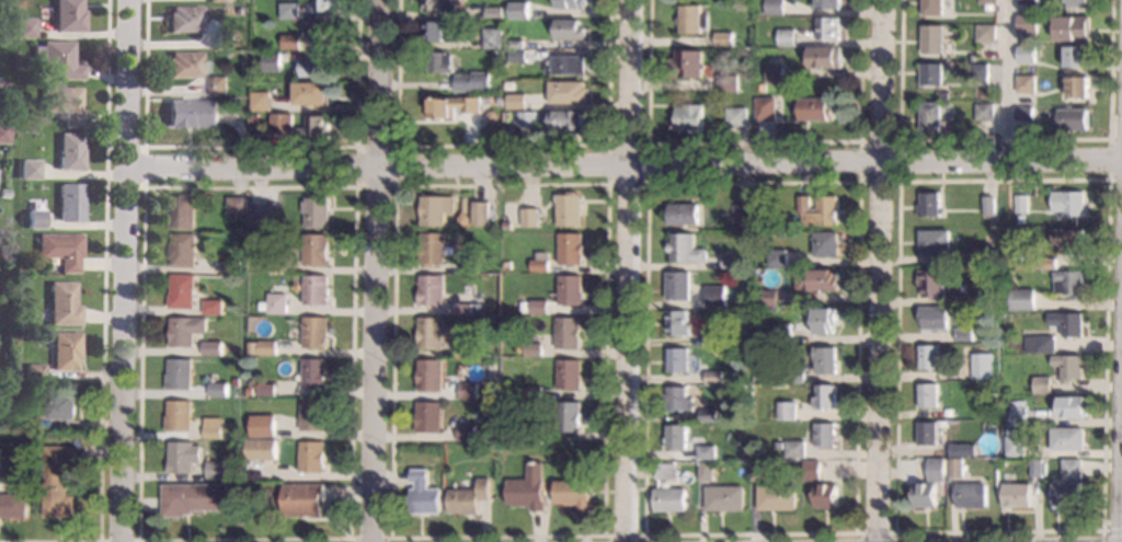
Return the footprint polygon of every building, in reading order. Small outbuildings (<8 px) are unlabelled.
[(51,32),(52,0),(79,0),(79,11),(81,11),(81,33),(51,32)] [(314,10),(314,0),(335,0),(335,2),(333,2),(333,10),(314,10)] [(423,10),(423,0),(451,0),(451,2),(456,2),(456,11),(423,10)] [(766,13),(766,0),(783,0),(783,13),(766,13)] [(810,9),(810,0),(839,0),(839,9),(810,9)] [(923,14),(923,0),(942,0),(942,14),(923,14)] [(1065,11),(1065,0),(1088,0),(1088,5),(1076,5),(1076,11),(1065,11)] [(528,19),(510,19),(510,1),(528,2),(528,19)] [(298,18),(280,19),(279,2),(297,2),(298,18)] [(701,15),(708,14),(709,26),(701,27),(701,32),(680,32),(680,23),(677,23),(677,18),(679,18),(679,5),(700,4),(701,15)] [(502,18),(485,18),(485,5),(502,5),(502,18)] [(201,33),(165,32),(165,14),(169,14),(170,8),(202,8),(201,33)] [(1037,33),(1017,33),(1016,13),(1037,13),(1037,33)] [(1089,41),(1055,41),(1055,15),(1088,15),(1089,41)] [(581,27),(586,27),(586,39),(556,38),(556,18),(581,19),(581,27)] [(839,39),(815,39),(815,28),(817,28),(817,18),(839,18),(839,39)] [(31,38),(12,37),(12,19),(32,19),(31,38)] [(442,42),(422,42),(423,20),(442,21),(442,42)] [(330,31),(333,31),(333,42),(310,41),(311,36),(305,36),(305,22),(310,22),(310,21),(330,21),(330,31)] [(995,42),(976,42),(976,24),(995,24),(995,42)] [(943,53),(921,53),(921,25),(943,25),(943,53)] [(501,48),(483,48),(483,27),(501,27),(501,48)] [(794,46),(777,45),(777,27),(794,28),(794,46)] [(233,49),(215,49),(215,32),(233,32),(233,49)] [(733,45),(714,45),(714,32),(733,32),(733,45)] [(299,49),(282,48),(282,34),(300,34),(299,49)] [(523,39),(523,48),(506,48),(507,38),(523,39)] [(69,65),(81,65),(80,80),(61,80),(61,78),(38,78),(38,59),(30,59),(30,46),(39,46),(39,42),(69,43),(69,65)] [(1034,62),(1017,62),(1017,45),(1034,45),(1034,62)] [(842,68),(809,68),(809,46),(842,46),(842,68)] [(1087,66),(1065,67),(1064,46),(1087,46),(1087,66)] [(526,61),(508,61),(508,49),(527,49),(526,61)] [(446,54),(453,54),(453,72),(427,72),(427,65),(425,65),(425,60),(427,60),(427,50),(446,50),(446,54)] [(702,78),(671,77),(671,57),(676,57),(676,50),(702,50),(702,78)] [(282,69),(264,68),(264,51),(282,51),(282,69)] [(199,61),(206,62),(206,72),(201,72),(199,79),(165,79),(165,59),(169,59),(169,53),(199,53),(199,61)] [(585,74),(546,73),(546,66),(552,66),(552,55),(585,55),(585,74)] [(323,77),(301,77),(301,76),(298,76),(298,59),(301,59),(301,58),(323,58),(323,77)] [(988,77),(973,78),(973,64),(988,62),(988,77)] [(942,65),(949,65),(949,70),(943,70),(943,84),(921,84),(920,64),(942,64),(942,65)] [(783,83),(766,83),(766,67),(783,67),(783,83)] [(486,91),(453,91),(454,74),(470,74),(470,71),(488,72),(486,91)] [(737,91),(718,91),(718,74),(737,74),(737,91)] [(226,95),(208,95),(208,76),(227,76),(226,95)] [(1034,92),(1016,92),(1016,76),(1034,76),(1034,92)] [(1088,97),(1067,97),(1067,77),(1071,77),(1088,77),(1088,97)] [(584,88),(587,88),(587,103),(549,103),(549,80),(584,81),(584,88)] [(329,103),(297,103),(297,82),(329,82),(329,103)] [(77,109),(80,109),(80,128),(59,128),(59,113),(38,113),(39,88),(77,89),(77,109)] [(270,109),(251,109),(252,90),(271,90),(270,109)] [(525,108),(506,108),(506,94),(525,94),(525,108)] [(479,113),(461,113),(461,107),(455,107),(455,118),(442,117),(442,119),(433,119),(433,117),(427,117),(427,96),(479,97),(479,113)] [(775,120),(754,120),(755,96),(775,96),(775,120)] [(835,119),(808,120),(808,123),(800,124),(800,113),(797,113),(797,107),(800,107),(800,97),(834,96),(835,119)] [(217,126),(201,126),(201,128),(185,128),(185,129),(167,129),(167,100),(218,100),(217,126)] [(941,131),(920,131),(920,102),(941,102),(941,131)] [(994,119),(975,119),(975,103),(994,103),(994,119)] [(702,130),(676,130),(676,106),(684,106),(684,105),(702,105),(702,130)] [(1033,122),(1016,122),(1016,106),(1032,106),(1033,122)] [(747,127),(725,127),(725,107),(747,107),(747,127)] [(1086,129),(1057,129),(1057,108),(1086,108),(1086,129)] [(585,135),(571,135),(571,129),(550,128),(550,127),(546,125),(546,120),(550,119),(550,109),(585,111),(585,135)] [(536,127),(514,127),(514,111),(536,112),(536,127)] [(293,134),(271,134),(271,114),(293,115),(293,134)] [(328,137),(298,137),(299,127),(307,127),(307,115),(328,115),(328,137)] [(78,150),(80,150),(79,170),(55,170),(55,134),(78,135),(78,150)] [(36,181),(16,180),(16,160),(36,161),(36,181)] [(79,203),(80,203),(80,222),(54,222),(55,184),(79,184),(79,203)] [(1081,215),(1063,215),(1063,210),(1051,210),(1051,191),(1083,192),(1081,215)] [(576,194),(582,194),(582,204),(584,204),(583,212),(582,212),(581,224),(557,224),(557,201),(554,201),(554,194),(566,194),(566,192),(576,192),(576,194)] [(939,215),(919,215),(919,193),(939,193),(939,215)] [(1027,212),(1014,212),(1015,194),(1023,194),(1027,195),(1027,212)] [(330,205),(332,205),(332,217),(330,217),(330,227),(306,227),(306,212),(302,212),(302,200),(306,200),(306,197),(325,197),(325,195),(330,195),(330,205)] [(836,224),(801,224),(801,214),(795,214),(797,195),(808,195),(808,208),(817,208),(817,195),(837,195),(836,224)] [(196,228),(170,228),(171,196),(196,196),(196,228)] [(247,217),(228,217),(228,196),(247,197),(247,217)] [(454,211),(444,210),(443,224),(420,224),(420,196),(454,196),(454,211)] [(995,214),(982,214),(982,196),(995,196),(995,214)] [(272,216),(253,216),(254,198),(272,199),(272,216)] [(488,224),(470,224),(470,201),(489,203),(488,224)] [(697,224),(668,224),(668,204),(697,204),(697,224)] [(538,226),(522,226),(522,208),(539,208),(538,226)] [(41,230),(24,230),(24,210),(41,210),(41,230)] [(1083,238),(1085,238),(1085,243),(1083,243),(1083,252),(1074,252),(1074,255),(1068,255),(1068,253),(1058,253),(1058,244),(1051,244),(1051,229),(1083,229),(1083,238)] [(950,254),(919,254),(920,230),(950,230),(950,254)] [(837,240),(838,240),(838,256),(813,255),(813,231),(837,231),(837,240)] [(195,266),(172,266),(172,257),(170,257),(170,243),(172,243),(173,232),(196,233),(195,266)] [(444,264),(434,264),(434,266),(423,266),(423,263),(420,263),(420,232),(444,232),(444,264)] [(582,243),(583,243),(583,257),(582,257),(582,264),(559,264),(559,232),(582,233),(582,243)] [(695,249),(707,249),(707,262),(671,262),(671,252),(667,252),(667,242),(672,242),(672,232),(695,233),(695,249)] [(329,265),(304,264),(305,233),(329,233),(329,265)] [(78,258),(76,258),(76,274),(56,274),(56,258),(34,258),(35,234),(78,235),(78,258)] [(785,265),(767,265),(767,249),(786,250),(785,265)] [(1027,260),(1012,260),(1012,251),(1027,251),(1027,260)] [(549,272),(531,272),(531,260),(537,260),(537,252),(549,252),(549,272)] [(980,264),(962,264),(963,253),(980,253),(980,264)] [(739,268),(721,267),(722,255),(740,255),(739,268)] [(1054,268),(1038,268),(1038,257),(1054,257),(1054,268)] [(512,260),(512,268),(503,268),(504,258),(512,260)] [(241,273),(222,272),(222,260),(241,260),(241,273)] [(478,273),(460,273),(461,261),(478,261),(478,273)] [(833,277),(836,277),(836,289),(808,289),(808,284),(802,284),(802,272),(808,272),(808,268),(833,269),(833,277)] [(946,296),(938,296),(938,299),(928,299),(928,297),(923,297),(923,287),(914,287),(914,278),(918,278),(919,269),(946,269),(946,296)] [(1081,281),(1084,281),(1084,288),(1081,288),(1081,299),(1072,299),(1072,295),(1053,293),(1053,270),(1081,270),(1081,281)] [(689,299),(665,299),(665,272),(690,272),(689,299)] [(194,309),(170,308),(170,293),(171,293),(171,274),(194,274),(194,309)] [(328,305),(305,305),(305,275),(328,275),(328,305)] [(443,304),(422,303),(422,307),(419,307),(419,275),(443,275),(443,304)] [(582,291),(583,291),(583,304),(558,303),(559,275),(582,275),(582,291)] [(71,307),(78,307),(78,325),(46,325),(46,282),(72,282),(71,307)] [(724,307),(705,307),(705,286),(724,286),(724,307)] [(777,305),(758,305),(758,289),(777,289),(777,305)] [(1032,310),(1008,310),(1008,289),(1032,289),(1032,310)] [(977,303),(959,303),(959,291),(977,292),(977,303)] [(287,313),(270,313),(270,293),(288,293),(287,313)] [(222,314),(203,313),(203,298),(222,299),(222,314)] [(548,313),(531,313),(531,299),(548,300),(548,313)] [(529,302),(529,311),(520,310),(520,301),(529,302)] [(472,315),(455,314),(455,302),(456,302),(472,303),(472,315)] [(948,330),(939,328),(938,331),(932,331),(932,328),(923,328),(923,322),(919,322),(919,305),(949,307),(948,330)] [(837,324),(833,324),(833,334),(811,333),(811,324),(809,324),(809,318),(812,318),(812,308),(837,308),(837,324)] [(686,323),(691,323),(691,328),(689,328),(689,335),(684,335),(684,336),(666,335),(667,309),(686,309),(686,323)] [(1081,336),(1074,336),(1074,339),(1067,338),(1067,336),(1061,336),(1061,324),(1047,324),(1047,313),(1081,313),(1081,336)] [(206,333),(194,332),(194,346),(170,346),(171,316),(206,318),(206,333)] [(329,346),(304,346),(304,316),(329,316),(329,346)] [(443,348),(419,347),(419,316),(444,316),(443,348)] [(579,325),(581,325),(580,342),(579,342),(579,348),(554,347),(556,316),(579,316),(579,325)] [(973,341),(955,341),(955,328),(973,328),(973,341)] [(721,345),(701,345),(701,332),(721,333),(721,345)] [(78,361),(73,361),(73,370),(49,370),(49,333),(78,333),(78,361)] [(1053,353),(1023,353),(1023,336),(1053,336),(1053,353)] [(222,355),(203,355),(203,339),(222,339),(222,355)] [(278,354),(261,354),(261,339),(278,339),(278,354)] [(473,356),(455,356),(455,342),(473,343),(473,356)] [(541,356),(525,356),(525,342),(541,342),(541,356)] [(938,369),(919,369),(919,359),(917,359),(917,354),(917,348),(919,348),(919,344),(938,345),(938,369)] [(835,346),(835,374),(817,374),(817,371),(814,371),(814,359),(812,359),(812,345),(835,346)] [(687,365),(688,365),(688,371),(666,371),(666,365),(664,365),(664,358),(666,358),(666,347),(687,347),(687,365)] [(994,378),(972,378),(972,353),(992,353),(994,353),(994,378)] [(1080,379),(1071,378),(1071,383),(1061,383),(1061,366),(1052,366),(1052,355),(1080,355),(1080,379)] [(328,387),(304,387),(304,357),(328,358),(328,387)] [(192,390),(167,390),(168,372),(169,372),(169,358),(193,358),(192,390)] [(581,389),(557,389),(558,358),(581,358),(581,389)] [(442,390),(417,390),(419,359),(442,359),(442,390)] [(41,377),(41,365),(23,364),(22,377),(41,377)] [(722,383),(703,382),(703,371),(722,371),(722,383)] [(1050,393),(1032,393),(1032,377),(1050,378),(1050,393)] [(228,383),(227,396),(209,395),(209,382),(228,383)] [(277,395),(261,395),(261,382),(277,382),(277,395)] [(477,399),(459,399),(460,382),(477,382),(477,399)] [(72,394),(77,394),(77,418),(48,418),(48,383),(73,383),(72,394)] [(938,406),(917,406),(917,383),(938,383),(938,406)] [(834,407),(812,407),(812,396),(815,396),(815,384),(834,384),(834,407)] [(542,397),(525,397),(525,385),(542,385),(542,397)] [(685,397),(691,397),(691,408),(666,408),(666,401),(662,401),(662,392),(666,392),(666,387),(685,387),(685,397)] [(1091,408),(1087,408),(1087,417),(1058,417),(1058,396),(1091,396),(1091,408)] [(192,430),(165,430),(167,415),(169,415),(169,400),(192,400),(192,430)] [(328,430),(301,430),(302,400),(328,401),(328,430)] [(1026,427),(1005,426),(1006,408),(1008,408),(1008,400),(1026,401),(1026,427)] [(442,433),(417,433),(417,401),(442,401),(442,433)] [(580,431),(557,431),(557,401),(580,401),(580,431)] [(795,419),(776,418),(776,401),(795,402),(795,419)] [(41,428),(20,428),(21,402),(41,402),(41,428)] [(717,420),(698,420),(699,408),(717,410),(717,420)] [(277,414),(253,415),(253,436),(278,435),(277,414)] [(998,429),(989,428),(991,420),(999,420),(998,429)] [(937,445),(917,445),(917,437),(915,437),(916,431),(917,433),(918,422),(937,422),(937,445)] [(834,435),(837,435),(837,439),(834,439),(834,447),(814,446),(814,445),(812,445),(812,437),(814,437),(814,423),(834,423),(834,435)] [(287,436),(268,436),(268,424),(287,424),(287,436)] [(476,440),(457,440),(457,424),(476,424),(476,440)] [(222,426),(222,438),(204,437),(204,425),(222,426)] [(550,438),(533,437),(533,425),(550,425),(550,438)] [(685,441),(688,441),(688,447),(685,447),(685,448),(666,448),(666,425),(686,425),(685,441)] [(1084,437),(1086,437),(1086,448),(1084,448),(1084,450),(1051,450),(1051,427),(1084,428),(1084,437)] [(1023,457),(1005,457),(1005,436),(1023,436),(1023,457)] [(277,459),(249,459),(249,439),(277,439),(277,459)] [(193,445),(202,445),(202,462),(193,462),(193,473),(172,472),(172,474),(169,474),(169,440),(193,440),(193,445)] [(327,472),(301,472),(301,440),(325,440),(327,472)] [(803,457),(785,457),(785,440),(804,440),(803,457)] [(970,457),(949,457),(949,442),(970,442),(970,457)] [(76,469),(68,468),(68,495),(76,495),(76,517),(45,516),(46,445),(76,446),(76,469)] [(714,459),(696,459),(697,445),(714,445),(714,459)] [(944,481),(927,481),(927,457),(944,458),(944,481)] [(962,480),(949,480),(949,458),(962,458),(962,480)] [(1081,480),(1062,480),(1062,458),(1081,459),(1081,480)] [(1042,476),(1030,476),(1030,459),(1042,459),(1042,476)] [(228,461),(227,478),(207,477),(208,460),(228,461)] [(818,480),(803,480),(803,460),(820,460),(818,480)] [(541,478),(543,478),(543,500),(545,500),(545,510),(529,510),(529,505),(506,504),(506,480),(525,480),(525,461),(541,462),(541,478)] [(712,481),(698,481),(698,461),(712,461),(712,481)] [(674,478),(654,478),(654,462),(674,462),(674,478)] [(427,487),(439,487),(439,514),(410,512),(410,487),(414,487),(414,482),(409,482),(409,468),(427,468),(427,487)] [(489,499),(478,499),(478,514),(463,514),(463,512),(448,512),(448,489),(476,489),(476,476),(489,476),(489,499)] [(589,510),(576,510),(576,505),(554,505),(554,480),(589,480),(589,510)] [(325,500),(323,500),(323,515),(285,516),(285,483),(325,482),(325,500)] [(985,507),(957,507),(957,482),(985,482),(985,507)] [(1080,506),(1065,506),(1065,508),(1053,508),(1053,506),(1051,506),(1051,482),(1080,483),(1080,506)] [(228,510),(194,510),(194,514),(186,514),(186,516),(163,517),(163,484),(227,483),(228,510)] [(836,507),(828,507),(827,508),(815,508),(815,507),(813,507),(814,483),(836,483),(836,507)] [(937,506),(928,506),(927,507),(915,507),(915,506),(913,506),(914,483),(937,483),(937,506)] [(1030,507),(1008,507),(1008,509),(1003,509),(1003,483),(1030,484),(1030,507)] [(743,510),(705,510),(705,485),(743,485),(743,510)] [(793,510),(757,509),(757,485),(794,485),(793,510)] [(685,511),(653,510),(653,487),(656,487),(685,488),(685,511)] [(26,517),(0,517),(0,493),(26,493),(26,517)]
